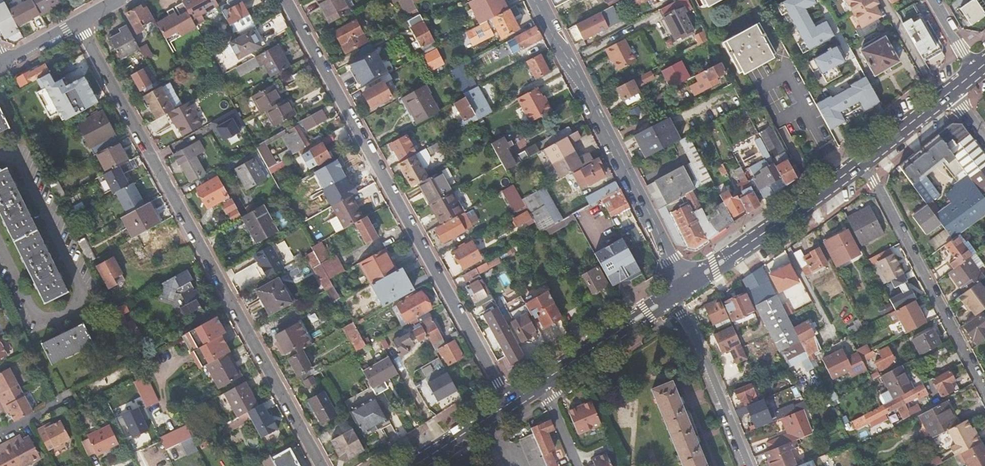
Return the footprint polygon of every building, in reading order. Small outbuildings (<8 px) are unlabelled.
[(17,25),(39,13),(32,0),(28,0),(9,11),(17,25)] [(39,13),(40,14),(59,4),(57,0),(32,0),(39,13)] [(215,0),(183,0),(181,1),(182,2),(175,7),(180,16),(177,17),(172,8),(167,11),(168,14),(162,17),(163,19),(156,23),(167,43),(196,28),(195,26),(204,20),(201,14),(218,5),(215,0)] [(330,24),(346,14),(349,19),(362,11),(360,7),(352,11),(346,0),(317,0),(330,24)] [(411,10),(416,8),(413,3),(411,0),(405,0),(411,10)] [(480,24),(491,18),(508,10),(505,4),(492,10),(486,0),(477,0),(469,4),(477,20),(478,20),(480,24)] [(688,0),(677,0),(660,9),(676,39),(681,37),(682,39),(694,32),(684,13),(693,8),(692,6),(690,3),(688,0)] [(775,5),(781,15),(787,11),(803,40),(797,43),(802,53),(830,37),(825,27),(822,22),(814,26),(804,8),(812,4),(810,0),(785,0),(775,5)] [(847,2),(851,11),(853,13),(875,0),(846,0),(847,2)] [(859,37),(881,24),(878,18),(881,16),(877,9),(878,4),(875,0),(853,13),(854,15),(859,24),(861,27),(855,30),(859,37)] [(959,9),(971,25),(984,15),(984,0),(971,0),(959,9)] [(916,2),(896,13),(924,62),(942,52),(942,47),(927,21),(923,23),(922,22),(918,24),(917,21),(924,16),(916,2)] [(9,11),(5,3),(0,5),(0,27),(5,36),(19,29),(17,25),(9,11)] [(224,6),(220,8),(229,26),(240,20),(241,22),(245,20),(244,17),(248,15),(242,3),(227,11),(224,6)] [(144,9),(142,6),(127,14),(137,34),(144,30),(142,26),(154,19),(147,7),(144,9)] [(520,14),(515,6),(508,10),(491,18),(501,38),(518,29),(513,18),(520,14)] [(419,14),(416,8),(411,10),(415,17),(419,14)] [(607,28),(599,12),(575,25),(583,40),(607,28)] [(425,25),(419,14),(415,17),(408,21),(422,47),(434,41),(425,25)] [(252,21),(243,25),(247,32),(236,38),(233,33),(220,40),(223,45),(229,42),(238,58),(264,44),(252,21)] [(355,21),(335,31),(346,53),(366,42),(355,21)] [(758,22),(722,42),(739,73),(775,53),(758,22)] [(139,48),(127,26),(120,30),(121,33),(110,39),(120,58),(139,48)] [(541,40),(535,26),(513,38),(517,45),(520,50),(541,40)] [(833,35),(828,26),(825,27),(830,37),(833,35)] [(490,27),(484,30),(486,35),(492,32),(490,27)] [(708,39),(704,30),(695,35),(699,44),(708,39)] [(885,37),(861,51),(874,75),(899,61),(885,37)] [(513,38),(509,40),(512,47),(517,45),(513,38)] [(624,39),(605,49),(610,58),(612,57),(614,61),(619,70),(635,61),(624,39)] [(277,44),(235,67),(240,76),(266,62),(273,75),(289,66),(277,44)] [(145,45),(139,48),(145,60),(152,56),(145,45)] [(844,60),(835,46),(831,48),(829,48),(829,47),(826,49),(827,50),(807,62),(813,71),(819,68),(827,82),(841,74),(836,65),(844,60)] [(435,49),(426,54),(430,61),(428,62),(431,70),(443,64),(435,49)] [(721,62),(716,53),(710,56),(715,65),(721,62)] [(539,55),(526,62),(536,79),(548,73),(539,55)] [(663,71),(672,87),(689,79),(680,62),(663,71)] [(726,72),(721,62),(715,65),(704,71),(709,80),(726,72)] [(451,71),(463,94),(468,91),(477,87),(477,86),(464,64),(455,68),(451,71)] [(49,73),(44,65),(31,72),(30,71),(15,79),(20,87),(34,79),(35,80),(49,73)] [(148,65),(131,75),(140,91),(157,82),(148,65)] [(63,78),(67,84),(84,74),(79,67),(63,78)] [(650,71),(632,81),(635,88),(654,78),(650,71)] [(703,83),(709,80),(704,71),(699,73),(703,83)] [(367,75),(356,81),(371,108),(391,97),(383,82),(376,86),(374,81),(371,82),(367,75)] [(878,101),(863,77),(847,86),(848,88),(842,91),(841,90),(835,94),(835,95),(829,98),(828,97),(815,104),(829,129),(844,121),(841,116),(860,106),(863,110),(878,101)] [(454,80),(448,84),(452,93),(459,89),(454,80)] [(631,80),(617,87),(622,99),(624,99),(627,105),(641,97),(638,92),(635,88),(632,81),(631,80)] [(169,81),(143,96),(156,119),(165,115),(170,126),(175,123),(182,136),(201,125),(188,101),(183,105),(169,81)] [(272,85),(253,95),(261,112),(264,111),(273,126),(295,115),(286,99),(281,101),(272,85)] [(425,85),(403,97),(417,123),(439,111),(425,85)] [(75,86),(67,91),(70,96),(67,98),(70,102),(67,103),(72,112),(85,105),(75,86)] [(468,91),(463,94),(465,97),(478,119),(491,112),(477,87),(468,91)] [(541,97),(536,87),(517,98),(531,122),(552,111),(546,101),(544,102),(541,97)] [(478,119),(465,97),(455,102),(467,125),(478,119)] [(744,119),(749,116),(744,107),(741,108),(739,109),(744,119)] [(212,120),(222,140),(246,128),(236,108),(212,120)] [(8,128),(9,129),(10,129),(0,109),(0,132),(8,128)] [(322,109),(300,121),(305,130),(327,118),(322,109)] [(72,125),(89,157),(115,143),(98,111),(72,125)] [(634,135),(631,136),(635,143),(643,159),(678,140),(670,125),(667,118),(634,135)] [(757,130),(762,127),(758,118),(757,119),(753,121),(757,130)] [(939,135),(984,197),(984,156),(961,123),(954,122),(939,135)] [(785,185),(796,177),(785,157),(786,156),(769,123),(762,127),(757,130),(756,130),(760,138),(785,185)] [(334,140),(330,133),(309,145),(298,125),(291,129),(292,131),(283,137),(293,154),(299,150),(309,168),(330,157),(323,145),(334,140)] [(581,137),(578,130),(556,142),(542,150),(545,156),(549,157),(556,169),(555,173),(558,179),(583,166),(594,160),(590,153),(578,159),(570,144),(581,137)] [(711,179),(688,135),(678,140),(690,162),(680,168),(691,190),(711,179)] [(899,166),(927,203),(940,194),(926,176),(919,181),(917,178),(944,157),(949,164),(945,167),(957,183),(951,187),(953,190),(944,196),(950,204),(938,213),(936,210),(934,212),(942,223),(947,229),(954,240),(956,238),(984,217),(984,197),(939,135),(899,166)] [(517,155),(521,161),(542,150),(556,142),(553,136),(517,155)] [(404,137),(392,143),(401,161),(398,162),(412,187),(418,183),(441,223),(463,211),(441,171),(427,179),(414,154),(413,155),(404,137)] [(503,137),(491,144),(502,164),(506,170),(515,165),(506,148),(513,144),(511,140),(506,143),(503,137)] [(764,198),(785,185),(760,138),(754,141),(768,166),(760,170),(761,172),(752,177),(764,198)] [(204,151),(198,140),(172,154),(178,164),(180,163),(185,173),(184,174),(188,181),(190,180),(190,181),(204,174),(194,156),(204,151)] [(96,154),(107,172),(127,161),(117,142),(96,154)] [(436,143),(425,148),(428,154),(439,148),(436,143)] [(796,177),(800,174),(790,154),(786,156),(785,157),(796,177)] [(254,157),(235,168),(246,189),(265,179),(254,157)] [(598,157),(594,160),(583,166),(584,168),(581,170),(589,185),(604,177),(601,170),(604,169),(598,157)] [(738,163),(736,159),(729,162),(736,176),(738,175),(741,183),(736,186),(742,197),(738,199),(736,196),(730,198),(727,191),(719,195),(723,201),(731,217),(745,208),(747,212),(759,204),(743,173),(738,163)] [(334,160),(323,166),(327,173),(338,167),(334,160)] [(738,163),(743,173),(746,171),(742,162),(738,163)] [(0,171),(0,213),(44,303),(43,303),(44,304),(68,292),(68,291),(67,292),(7,169),(8,168),(7,167),(0,171)] [(691,190),(680,168),(644,186),(656,210),(658,209),(684,195),(684,194),(685,194),(691,190)] [(339,170),(328,177),(330,179),(332,178),(336,187),(331,189),(335,196),(349,189),(339,170)] [(228,199),(216,177),(197,188),(207,207),(218,201),(225,214),(226,214),(231,222),(241,217),(236,208),(237,208),(231,197),(228,199)] [(601,199),(619,189),(616,182),(597,192),(600,199),(601,199)] [(137,184),(123,191),(131,207),(146,200),(137,184)] [(522,199),(514,184),(503,190),(515,212),(526,206),(524,202),(522,199)] [(545,186),(537,191),(556,224),(564,219),(545,186)] [(629,207),(620,189),(619,189),(601,199),(604,204),(616,198),(618,202),(606,208),(611,217),(620,212),(621,214),(623,213),(622,210),(629,207)] [(694,194),(691,190),(685,194),(694,211),(701,208),(697,200),(695,197),(694,194)] [(537,191),(522,199),(524,202),(526,206),(528,209),(540,232),(545,230),(556,224),(537,191)] [(696,217),(684,195),(658,209),(675,244),(694,248),(707,239),(696,217)] [(298,196),(291,199),(296,208),(303,205),(298,196)] [(363,217),(350,196),(332,206),(344,228),(363,217)] [(701,208),(694,211),(697,217),(696,217),(707,239),(733,222),(731,217),(723,201),(715,205),(717,209),(709,215),(712,220),(708,222),(701,208)] [(148,203),(122,217),(132,238),(146,231),(159,223),(148,203)] [(263,204),(242,216),(256,242),(277,230),(263,204)] [(515,212),(512,214),(513,217),(528,209),(526,206),(515,212)] [(942,223),(934,212),(929,206),(913,217),(926,234),(942,223)] [(294,221),(287,207),(280,211),(286,224),(294,221)] [(465,213),(435,229),(443,243),(473,227),(472,226),(478,224),(479,220),(475,213),(476,213),(475,210),(474,211),(473,210),(466,214),(465,213)] [(849,222),(862,247),(885,235),(871,210),(849,222)] [(527,212),(514,219),(518,227),(531,219),(527,212)] [(573,214),(564,219),(556,224),(559,229),(575,220),(573,214)] [(366,218),(356,223),(366,242),(376,236),(366,218)] [(115,221),(106,226),(109,233),(118,227),(115,221)] [(622,238),(624,242),(636,235),(629,223),(617,229),(622,238)] [(556,224),(545,230),(548,235),(559,229),(556,224)] [(822,239),(823,242),(846,229),(845,227),(822,239)] [(846,229),(823,242),(836,265),(859,253),(846,229)] [(954,240),(947,229),(928,243),(936,253),(946,246),(954,240)] [(117,246),(122,255),(124,254),(131,267),(140,262),(134,252),(143,247),(148,258),(173,244),(169,236),(162,240),(159,236),(152,239),(152,238),(152,237),(153,236),(153,235),(153,234),(152,233),(151,233),(150,233),(149,233),(148,233),(147,233),(146,231),(132,238),(117,246)] [(622,238),(594,254),(612,286),(620,281),(626,278),(633,274),(640,270),(637,265),(628,249),(624,242),(622,238)] [(956,238),(954,240),(946,246),(956,259),(948,265),(953,272),(970,260),(975,256),(963,240),(960,242),(956,238)] [(95,239),(85,243),(90,253),(99,249),(95,239)] [(461,245),(458,246),(460,248),(454,251),(463,268),(481,259),(472,242),(462,247),(461,245)] [(173,244),(148,258),(151,262),(169,252),(167,249),(174,245),(173,244)] [(271,244),(254,254),(267,277),(283,268),(271,244)] [(328,259),(320,244),(312,248),(314,251),(307,255),(332,300),(339,296),(334,288),(336,287),(331,277),(344,270),(336,254),(328,259)] [(113,260),(122,255),(117,246),(110,250),(112,254),(111,255),(113,260)] [(793,254),(803,273),(825,261),(817,246),(803,254),(801,250),(793,254)] [(396,270),(384,248),(363,259),(375,282),(372,284),(384,306),(413,291),(408,282),(406,283),(398,269),(396,270)] [(891,250),(882,255),(885,261),(894,257),(891,250)] [(882,255),(870,261),(873,268),(877,266),(888,285),(904,276),(894,256),(894,257),(885,261),(882,255)] [(97,257),(88,262),(89,265),(91,264),(96,273),(103,270),(97,257)] [(970,260),(953,272),(950,275),(958,286),(961,284),(963,288),(967,293),(975,286),(984,279),(970,260)] [(131,267),(133,272),(142,267),(140,262),(131,267)] [(486,262),(460,276),(464,282),(479,274),(478,272),(488,267),(486,262)] [(752,272),(742,279),(772,339),(779,351),(800,340),(795,330),(788,317),(784,309),(762,265),(752,272)] [(597,267),(582,275),(592,293),(593,293),(595,293),(599,291),(599,289),(600,289),(605,286),(607,285),(597,267)] [(193,280),(187,269),(150,289),(154,295),(152,300),(160,303),(163,296),(168,298),(182,295),(186,304),(179,307),(184,316),(203,306),(204,305),(204,304),(205,304),(205,303),(205,302),(204,301),(204,300),(203,298),(201,298),(200,298),(199,298),(197,298),(197,296),(198,295),(198,294),(198,293),(198,292),(197,291),(196,290),(195,290),(194,290),(193,290),(189,282),(193,280)] [(785,269),(771,277),(780,293),(794,286),(785,269)] [(629,280),(642,274),(640,270),(633,274),(626,278),(620,281),(623,286),(631,282),(629,280)] [(291,302),(278,278),(256,290),(261,299),(259,300),(263,306),(265,306),(269,314),(291,302)] [(511,363),(524,355),(497,306),(493,308),(481,287),(483,285),(482,283),(480,285),(477,280),(465,287),(474,303),(478,301),(485,313),(483,314),(510,364),(511,363)] [(554,301),(543,282),(524,293),(529,301),(525,304),(531,314),(535,312),(544,327),(560,318),(552,302),(554,301)] [(967,293),(954,302),(960,310),(963,308),(967,314),(972,321),(980,315),(984,311),(984,300),(975,286),(967,293)] [(421,291),(397,304),(407,322),(431,308),(421,291)] [(891,301),(897,312),(917,302),(910,291),(891,301)] [(738,328),(758,318),(744,292),(725,302),(738,328)] [(163,296),(160,303),(166,305),(168,298),(163,296)] [(729,317),(721,299),(706,306),(714,324),(729,317)] [(916,331),(926,325),(923,319),(925,318),(917,302),(897,312),(906,328),(913,325),(916,331)] [(784,309),(788,317),(796,313),(792,305),(784,309)] [(118,306),(112,310),(127,340),(140,334),(133,320),(127,323),(118,306)] [(428,311),(401,326),(404,330),(419,321),(422,326),(414,330),(419,340),(428,336),(435,350),(440,347),(448,364),(463,356),(454,340),(446,344),(428,311)] [(522,341),(530,336),(528,333),(534,330),(525,314),(511,322),(522,341)] [(222,327),(216,316),(185,333),(194,350),(190,352),(194,359),(199,368),(208,364),(228,352),(230,352),(224,342),(221,335),(225,333),(222,327)] [(299,324),(295,317),(277,326),(280,333),(276,335),(279,341),(276,343),(282,355),(298,346),(301,350),(308,347),(314,343),(303,323),(299,324)] [(984,342),(984,322),(981,317),(964,329),(979,347),(984,342)] [(360,335),(353,322),(344,327),(351,340),(360,335)] [(42,343),(41,343),(52,365),(53,365),(52,364),(92,344),(92,345),(93,345),(82,323),(81,323),(82,324),(42,344),(42,343)] [(736,333),(731,323),(718,329),(725,344),(731,341),(738,337),(736,333)] [(800,340),(809,357),(814,354),(807,341),(816,336),(809,323),(795,330),(800,340)] [(921,356),(942,345),(934,329),(913,341),(921,356)] [(414,345),(407,332),(392,341),(400,356),(409,351),(408,349),(414,345)] [(185,333),(181,336),(190,352),(194,350),(185,333)] [(387,343),(383,336),(376,340),(378,344),(381,342),(382,346),(387,343)] [(740,340),(738,337),(731,341),(735,349),(742,346),(740,340)] [(864,355),(871,351),(866,342),(859,346),(864,355)] [(310,351),(308,347),(301,350),(302,352),(289,359),(301,382),(314,374),(304,355),(310,351)] [(874,353),(862,360),(866,368),(875,364),(879,371),(886,368),(887,369),(895,364),(888,350),(879,355),(881,359),(878,361),(874,353)] [(228,352),(208,364),(220,386),(240,375),(228,352)] [(847,364),(841,352),(824,361),(831,373),(847,364)] [(369,368),(367,365),(361,368),(368,381),(385,372),(388,378),(397,373),(388,358),(369,368)] [(896,400),(915,391),(902,366),(884,376),(892,391),(884,395),(882,399),(885,406),(896,400)] [(20,390),(9,367),(0,372),(0,400),(20,390)] [(751,383),(757,380),(754,373),(743,378),(746,385),(751,383)] [(884,407),(855,421),(860,431),(906,407),(911,417),(925,411),(921,403),(913,407),(912,404),(922,399),(928,396),(931,394),(929,389),(937,385),(940,391),(937,393),(938,395),(941,394),(942,395),(940,396),(942,400),(958,392),(953,383),(956,381),(952,373),(935,381),(935,380),(915,391),(896,400),(885,406),(884,407)] [(145,376),(144,377),(133,382),(136,389),(148,383),(145,376)] [(684,465),(707,465),(690,424),(672,380),(652,388),(684,465)] [(961,390),(956,381),(953,383),(958,392),(961,390)] [(244,382),(220,395),(225,404),(229,402),(238,417),(246,412),(257,406),(244,382)] [(454,382),(439,391),(443,400),(458,392),(454,382)] [(151,389),(148,383),(136,389),(139,395),(151,389)] [(751,383),(746,385),(735,389),(739,399),(743,397),(744,402),(746,404),(753,401),(753,400),(758,397),(756,391),(755,392),(751,383)] [(371,387),(344,401),(362,434),(370,429),(371,431),(381,426),(380,424),(388,420),(371,387)] [(142,402),(154,396),(151,389),(139,395),(142,402)] [(0,400),(0,401),(4,409),(7,408),(9,412),(14,421),(32,412),(20,390),(0,400)] [(324,392),(310,399),(322,422),(336,415),(324,392)] [(142,402),(145,408),(157,402),(154,396),(142,402)] [(601,422),(591,399),(568,409),(578,433),(601,422)] [(735,410),(737,414),(748,410),(754,425),(770,418),(772,422),(781,418),(796,412),(793,403),(768,413),(762,399),(735,410)] [(951,400),(945,404),(957,427),(963,424),(951,400)] [(269,417),(262,403),(257,406),(246,412),(260,438),(278,429),(273,420),(271,416),(269,417)] [(945,404),(918,417),(930,441),(945,434),(957,427),(945,404)] [(143,405),(123,412),(131,436),(151,429),(143,405)] [(790,441),(794,440),(798,438),(798,437),(813,431),(803,409),(796,412),(781,418),(790,441)] [(246,412),(238,417),(229,422),(232,427),(249,418),(246,412)] [(47,427),(46,425),(37,429),(48,450),(70,439),(60,420),(51,425),(47,427)] [(532,431),(547,465),(552,465),(546,451),(554,448),(546,430),(552,428),(549,420),(531,429),(532,431)] [(109,424),(87,435),(97,455),(119,444),(109,424)] [(186,426),(159,438),(165,450),(191,437),(186,426)] [(972,434),(967,426),(952,434),(956,442),(972,434)] [(363,449),(352,429),(332,440),(336,448),(335,448),(340,457),(339,460),(347,463),(348,460),(356,455),(355,454),(363,449)] [(532,431),(517,438),(521,448),(529,465),(547,465),(532,431)] [(8,441),(22,465),(23,465),(40,457),(29,436),(22,439),(19,441),(17,436),(8,441)] [(138,436),(131,440),(135,447),(142,443),(138,436)] [(205,437),(198,440),(201,448),(208,445),(205,437)] [(790,441),(781,445),(783,450),(796,445),(794,440),(790,441)] [(8,441),(0,445),(0,446),(2,450),(0,452),(0,465),(22,465),(8,441)] [(982,444),(955,458),(959,465),(984,465),(984,448),(982,444)] [(780,446),(765,452),(768,461),(774,458),(773,457),(783,453),(780,446)] [(290,449),(272,459),(270,456),(269,457),(274,465),(299,465),(290,449)] [(920,457),(917,450),(911,453),(915,460),(920,457)] [(588,465),(612,465),(606,451),(591,457),(594,462),(587,465),(588,465)] [(777,465),(787,461),(784,452),(783,453),(773,457),(774,458),(768,461),(766,462),(767,465),(777,465)]
